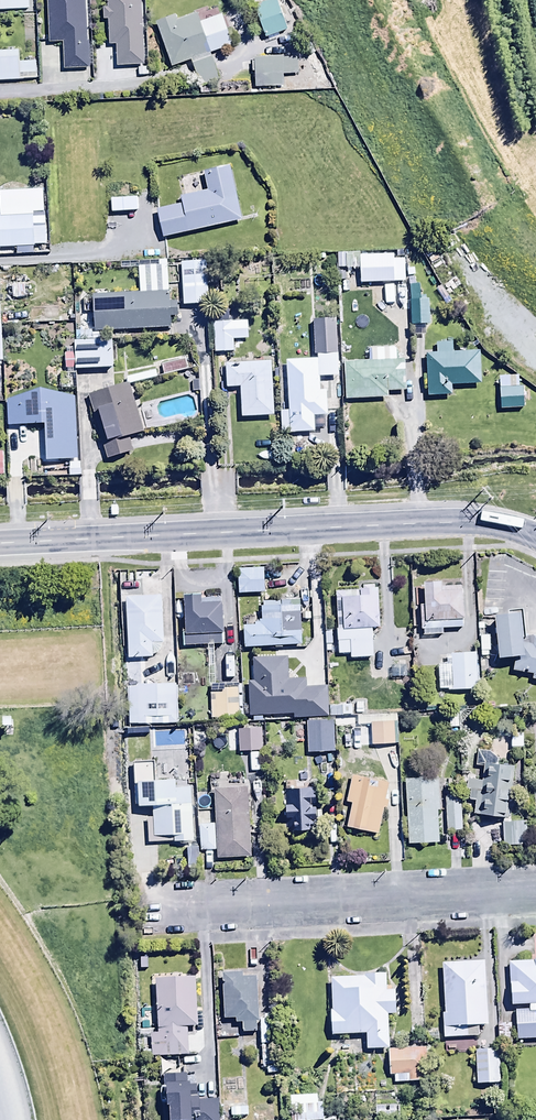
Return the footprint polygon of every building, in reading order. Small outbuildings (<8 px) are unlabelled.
[(30,11),(30,0),(0,0),(0,11),(30,11)] [(48,44),(61,43),(62,69),(86,68),(84,0),(46,0),(48,44)] [(106,10),(102,10),(102,20),(107,20),(108,46),(115,45),(116,66),(142,65),(140,0),(106,0),(106,10)] [(219,81),(210,55),(232,47),(221,15),(199,23),(196,13),(177,20),(175,15),(155,22),(171,69),(191,62),(200,87),(219,81)] [(23,82),(23,80),(35,80),(35,62),(18,63),(18,51),(0,52),(0,82),(23,82)] [(283,58),(253,58),(253,87),(284,87),(283,58)] [(181,207),(155,213),(161,239),(240,222),(227,166),(201,172),(206,193),(179,199),(181,207)] [(110,201),(111,214),(137,212),(136,199),(110,201)] [(33,248),(32,216),(0,217),(0,249),(33,248)] [(111,240),(111,225),(102,225),(102,240),(111,240)] [(346,271),(359,270),(359,285),(393,284),(392,256),(360,257),(360,254),(345,254),(346,271)] [(206,262),(180,262),(181,306),(207,305),(206,262)] [(429,325),(428,298),(419,298),(418,287),(409,287),(410,326),(429,325)] [(170,329),(170,319),(177,319),(176,303),(169,303),(168,294),(91,297),(93,333),(170,329)] [(232,353),(231,322),(211,323),(212,354),(232,353)] [(316,361),(316,367),(341,366),(340,328),(316,329),(316,361)] [(74,343),(74,370),(111,370),(111,343),(74,343)] [(434,345),(434,355),(424,355),(426,398),(451,396),(451,387),(480,385),(478,352),(452,354),(452,344),(434,345)] [(386,391),(405,391),(404,361),(395,361),(395,349),(367,350),(368,362),(343,363),(345,401),(387,400),(386,391)] [(160,365),(163,377),(192,370),(189,357),(160,365)] [(316,367),(316,361),(285,361),(287,434),(313,433),(313,417),(326,417),(325,393),(317,393),(316,367)] [(239,388),(240,419),(272,418),(270,364),(224,365),(224,388),(239,388)] [(517,387),(517,377),(499,377),(500,410),(523,409),(522,387),(517,387)] [(106,445),(102,446),(106,460),(131,452),(127,438),(142,433),(128,384),(87,396),(92,412),(96,411),(106,445)] [(263,570),(235,571),(236,595),(263,594),(263,570)] [(422,585),(423,606),(419,606),(420,632),(422,632),(422,637),(442,636),(441,630),(463,629),(462,587),(443,588),(443,584),(422,585)] [(334,600),(341,600),(342,627),(335,627),(337,656),(350,655),(350,660),(372,659),(371,630),(378,629),(376,590),(374,590),(374,586),(361,587),(362,591),(333,592),(334,600)] [(127,659),(152,658),(151,645),(163,645),(161,597),(125,599),(127,659)] [(184,647),(207,646),(208,684),(214,684),(213,646),(223,646),(222,597),(183,598),(184,647)] [(254,627),(241,628),(243,649),(300,645),(297,600),(262,602),(262,608),(259,608),(260,622),(258,622),(258,624),(254,624),(254,627)] [(494,618),(497,661),(514,659),(512,672),(522,674),(523,670),(526,671),(525,674),(532,675),(531,681),(535,682),(535,640),(531,639),(530,646),(522,644),(520,616),(494,618)] [(447,690),(447,692),(478,691),(477,655),(437,655),(438,691),(447,690)] [(288,722),(288,716),(292,716),(292,721),(307,720),(307,724),(306,724),(306,754),(334,753),(333,721),(329,721),(329,718),(341,717),(341,708),(326,708),(325,689),(304,690),(304,680),(286,681),(286,658),(251,659),(252,682),(247,682),(247,712),(248,718),(252,718),(252,722),(288,722)] [(237,685),(237,684),(209,685),(210,720),(215,720),(215,722),(234,721),(234,719),(241,717),(241,685),(237,685)] [(177,685),(135,686),(135,688),(127,688),(127,725),(177,724),(177,715),(172,715),(172,707),(177,707),(177,685)] [(357,726),(370,726),(370,746),(394,745),(393,723),(397,723),(397,713),(356,715),(357,726)] [(458,728),(457,713),(447,714),(448,729),(458,728)] [(238,732),(238,753),(260,753),(260,732),(238,732)] [(259,759),(249,759),(249,776),(259,776),(259,759)] [(137,808),(152,807),(152,821),(146,821),(147,844),(192,843),(190,787),(182,787),(183,790),(174,790),(174,782),(152,783),(151,764),(132,765),(133,786),(137,785),(137,808)] [(469,802),(474,802),(473,817),(505,818),(507,791),(511,791),(512,769),(486,767),(486,780),(481,779),(481,782),(466,781),(465,790),(469,791),(469,802)] [(351,777),(345,803),(351,804),(346,829),(377,836),(382,811),(387,812),(389,802),(384,801),(388,785),(351,777)] [(407,846),(438,845),(437,812),(441,812),(440,800),(443,800),(443,779),(405,780),(407,846)] [(215,825),(216,852),(217,859),(250,857),(245,788),(213,791),(215,825)] [(310,790),(287,791),(288,807),(284,807),(284,820),(289,820),(289,833),(310,833),(309,820),(316,820),(316,810),(311,810),(310,790)] [(459,797),(444,798),(445,832),(462,831),(459,797)] [(525,823),(501,824),(502,847),(526,847),(525,823)] [(216,852),(215,825),(198,826),(200,853),(216,852)] [(198,848),(185,848),(185,867),(198,867),(198,848)] [(533,961),(533,964),(508,964),(508,1007),(528,1007),(528,1014),(515,1014),(515,1041),(535,1041),(535,961),(533,961)] [(483,963),(441,966),(443,1015),(442,1015),(443,1040),(478,1038),(477,1028),(487,1028),(483,963)] [(223,1021),(234,1020),(234,1024),(242,1023),(243,1033),(255,1033),(255,1024),(257,1024),(257,1015),(256,978),(240,979),(240,975),(221,976),(223,1021)] [(394,992),(385,992),(385,976),(363,976),(363,979),(329,980),(330,1037),(365,1036),(365,1052),(387,1051),(387,1017),(394,1017),(394,992)] [(187,1029),(196,1029),(194,979),(154,981),(156,1035),(149,1036),(150,1052),(143,1053),(143,1060),(188,1058),(187,1029)] [(265,1020),(259,1021),(261,1068),(266,1068),(266,1075),(278,1075),(276,1017),(264,1017),(265,1020)] [(407,1076),(408,1084),(423,1084),(422,1050),(387,1051),(388,1077),(407,1076)] [(499,1051),(474,1052),(475,1086),(500,1085),(499,1051)] [(217,1102),(199,1103),(198,1096),(196,1096),(195,1087),(187,1088),(186,1075),(164,1076),(165,1087),(161,1088),(162,1106),(165,1105),(166,1111),(167,1111),(168,1119),(218,1119),(217,1102)] [(287,1119),(317,1119),(317,1097),(287,1097),(287,1119)] [(230,1109),(230,1117),(247,1117),(247,1109),(230,1109)]
